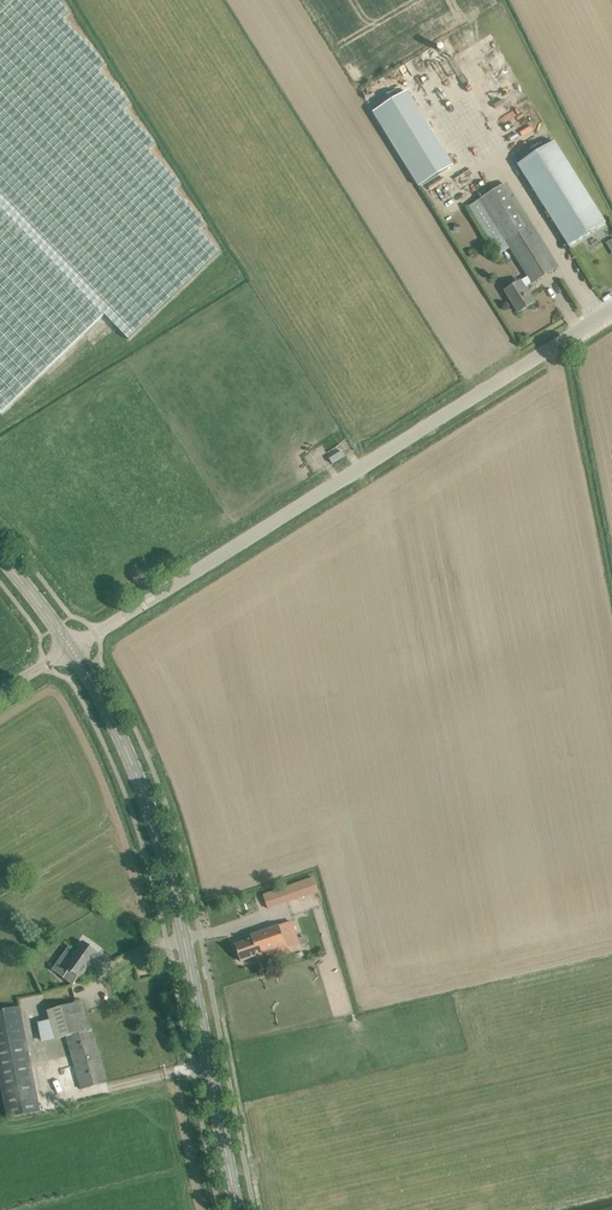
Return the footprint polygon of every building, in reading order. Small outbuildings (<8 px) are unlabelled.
[(2,413),(105,315),(128,340),(131,337),(132,338),(220,253),(198,231),(205,224),(173,191),(180,184),(149,151),(156,144),(124,111),(131,104),(98,70),(106,63),(63,19),(70,13),(57,0),(0,0),(0,411),(2,413)] [(373,112),(419,186),(453,165),(406,91),(373,112)] [(606,223),(599,213),(554,141),(518,164),(569,246),(606,223)] [(558,267),(551,257),(532,226),(532,227),(505,183),(470,206),(492,240),(491,240),(497,250),(507,243),(528,276),(521,281),(505,291),(512,302),(519,312),(534,302),(525,287),(532,283),(533,283),(558,267)] [(314,878),(283,888),(266,894),(271,909),(319,892),(314,878)] [(258,965),(267,963),(265,959),(288,951),(300,947),(291,922),(279,926),(279,925),(251,935),(252,939),(235,945),(241,961),(255,956),(258,965)] [(69,970),(63,978),(73,985),(78,977),(80,978),(90,964),(104,974),(112,963),(98,952),(84,942),(80,947),(76,944),(73,948),(77,951),(65,967),(69,970)] [(55,1039),(65,1036),(91,1029),(83,1000),(47,1011),(55,1039)] [(0,1010),(0,1083),(6,1115),(40,1108),(20,1006),(0,1010)] [(106,1082),(91,1029),(65,1036),(80,1090),(106,1082)]
